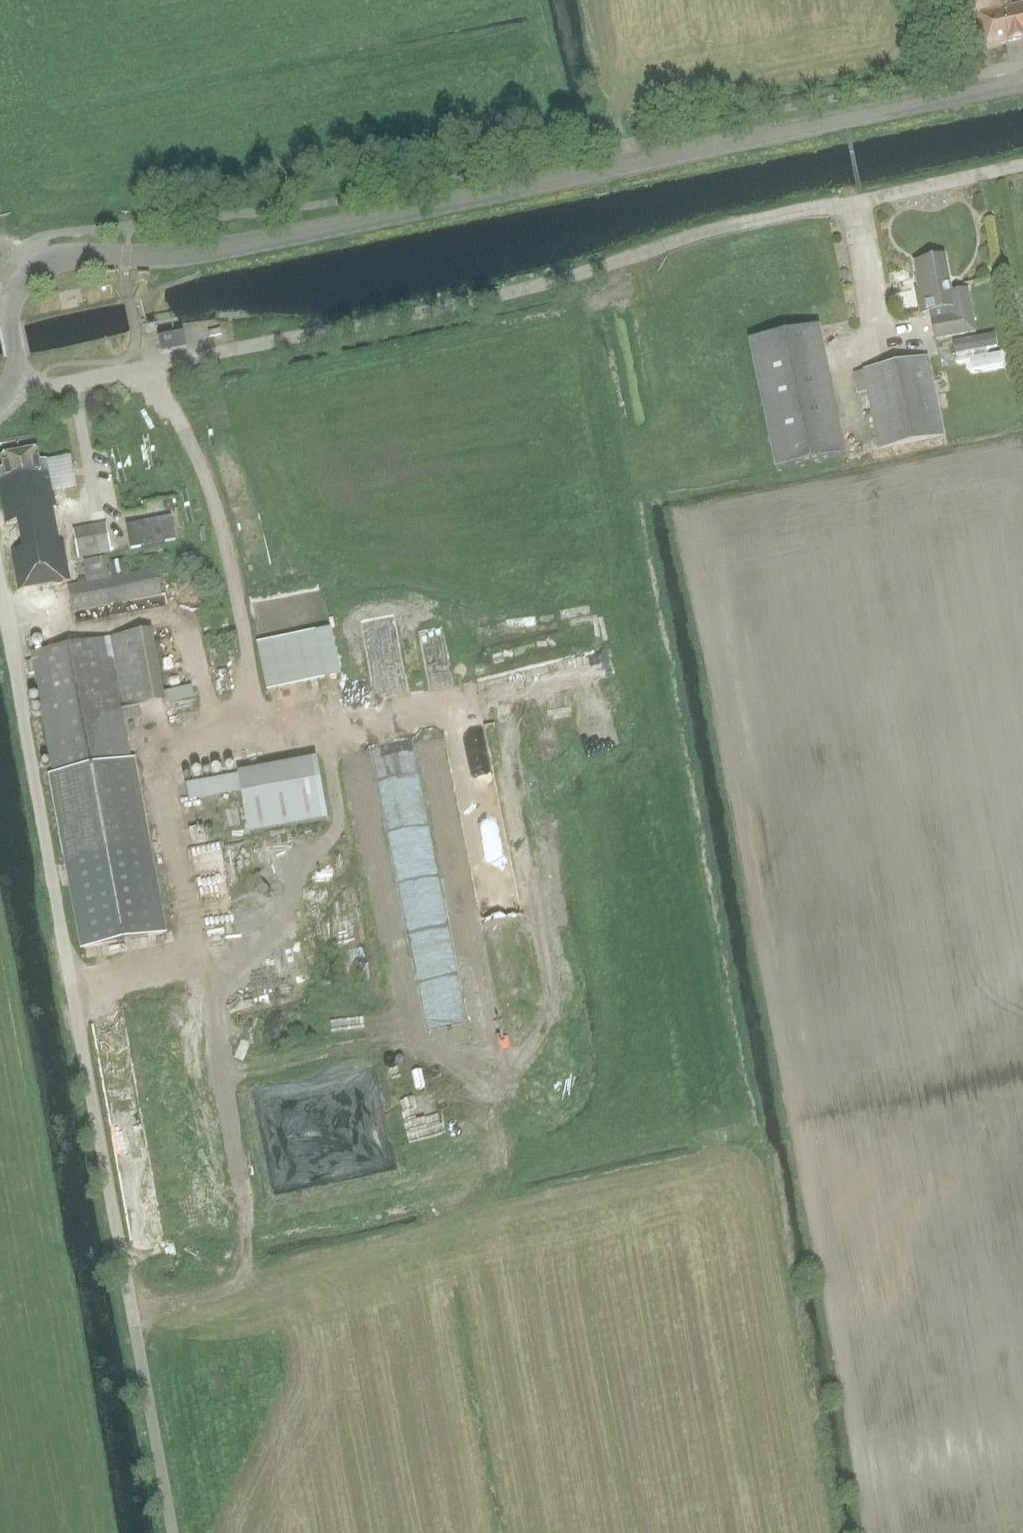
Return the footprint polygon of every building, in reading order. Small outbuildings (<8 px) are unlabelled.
[(965,20),(980,17),(986,47),(1022,39),(1022,6),(1012,9),(1010,0),(961,0),(965,20)] [(935,340),(975,333),(968,290),(949,294),(943,257),(916,262),(919,279),(920,279),(921,289),(916,290),(921,314),(929,312),(935,340)] [(847,456),(820,327),(749,341),(776,471),(847,456)] [(183,336),(160,341),(162,354),(186,349),(183,336)] [(867,392),(880,451),(946,436),(928,357),(853,373),(858,394),(867,392)] [(71,580),(52,480),(51,480),(47,462),(40,463),(37,451),(2,457),(4,470),(0,471),(0,485),(20,590),(71,580)] [(172,517),(127,526),(131,550),(177,541),(172,517)] [(74,530),(79,559),(112,553),(107,524),(74,530)] [(73,613),(163,595),(155,556),(130,561),(132,572),(110,577),(106,559),(84,563),(87,583),(68,586),(73,613)] [(153,631),(110,639),(123,711),(166,703),(153,631)] [(311,632),(298,635),(308,684),(321,681),(311,632)] [(108,639),(31,653),(54,775),(49,776),(81,949),(168,933),(136,760),(131,761),(123,711),(108,639)] [(257,643),(267,692),(281,689),(271,641),(257,643)] [(317,759),(238,773),(249,833),(328,819),(317,759)]
